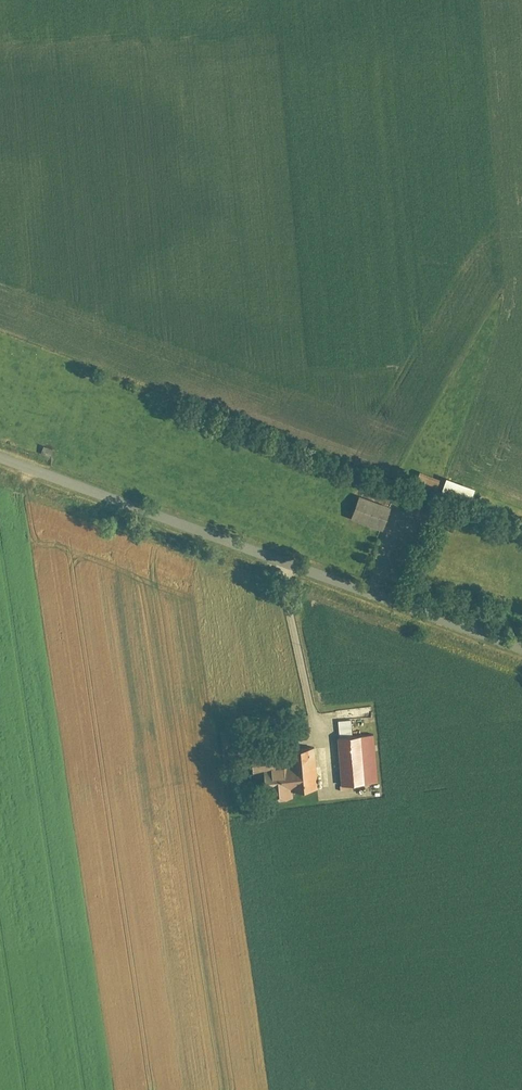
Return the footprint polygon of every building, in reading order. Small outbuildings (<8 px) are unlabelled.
[(434,490),(437,479),(416,473),(412,484),(434,490)] [(441,478),(435,493),(464,503),(469,488),(441,478)] [(434,500),(413,493),(407,511),(427,518),(434,500)] [(393,505),(361,494),(353,517),(385,529),(393,505)] [(379,782),(375,734),(339,737),(343,785),(341,785),(342,791),(354,790),(354,784),(379,782)] [(320,787),(316,745),(286,747),(288,764),(278,765),(273,765),(274,775),(265,776),(267,798),(294,796),(293,790),(320,787)] [(258,767),(273,765),(278,765),(277,750),(251,752),(253,772),(259,772),(258,767)]
